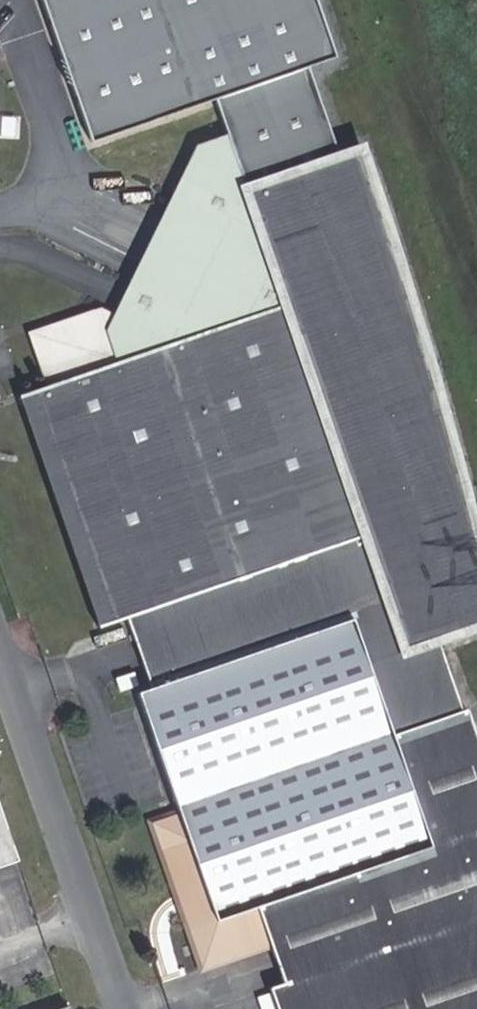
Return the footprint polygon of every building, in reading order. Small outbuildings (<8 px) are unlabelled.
[(316,0),(45,0),(95,147),(336,58),(316,0)] [(101,627),(124,620),(148,688),(136,693),(172,815),(154,823),(203,965),(263,943),(252,910),(258,908),(284,981),(271,991),(476,917),(476,743),(465,709),(458,710),(443,668),(431,638),(476,621),(476,572),(455,487),(408,326),(350,153),(238,192),(219,139),(188,150),(104,322),(89,315),(20,339),(38,390),(23,396),(101,627)] [(101,627),(23,396),(8,400),(86,632),(101,627)] [(19,860),(0,808),(0,867),(19,860)] [(271,991),(277,1008),(476,1008),(476,917),(271,991)]
